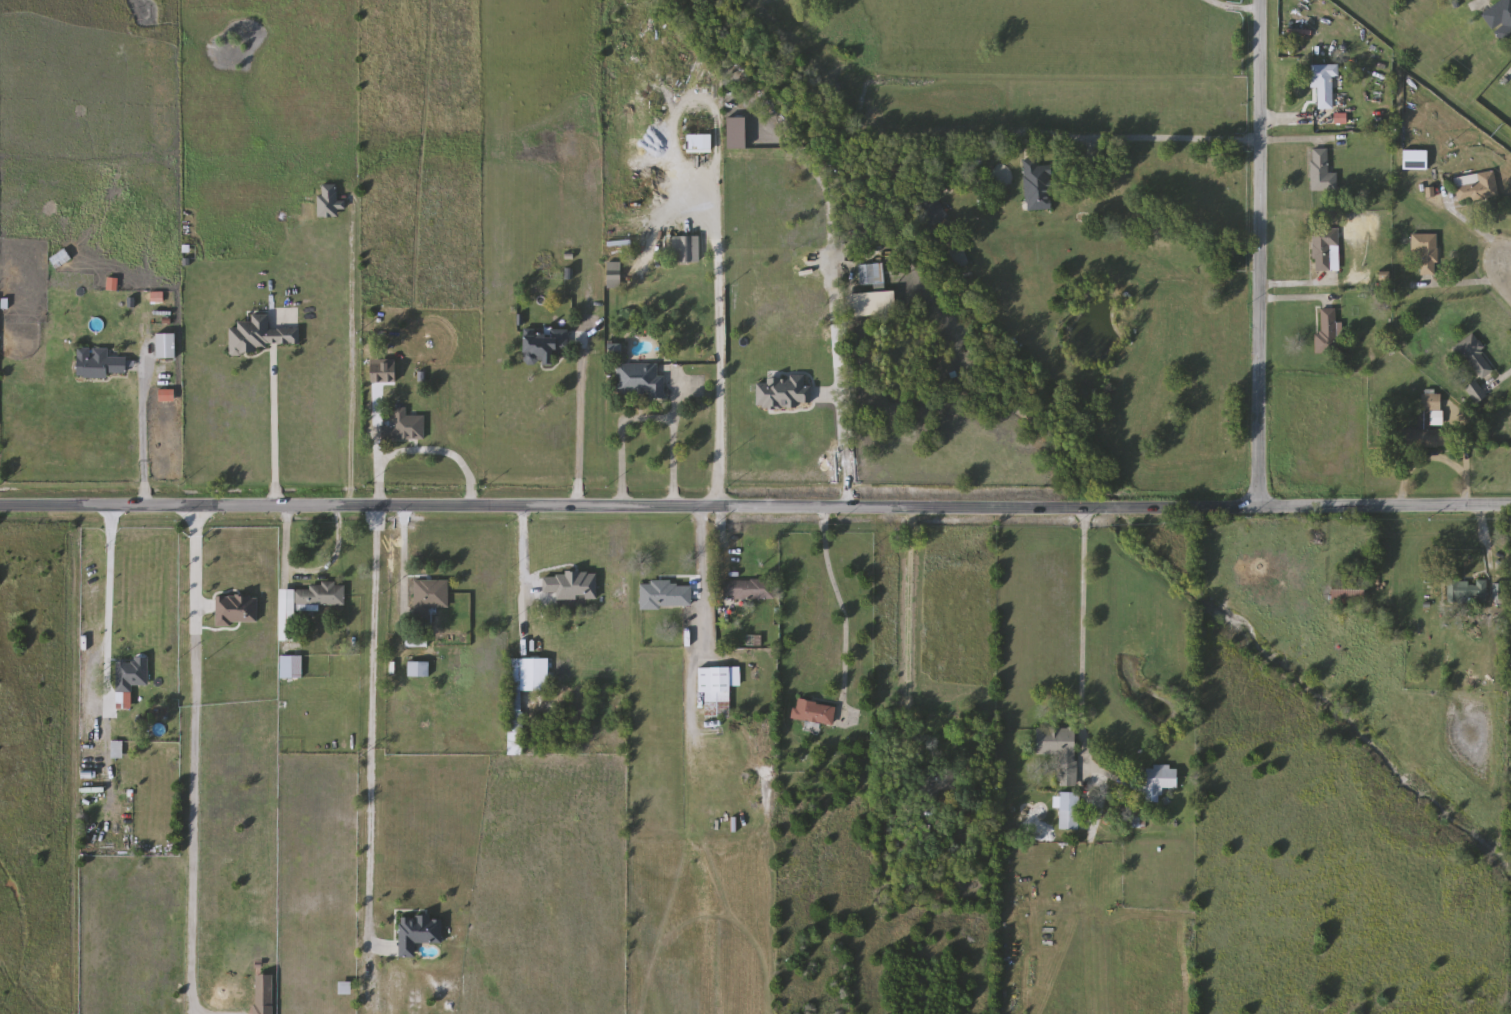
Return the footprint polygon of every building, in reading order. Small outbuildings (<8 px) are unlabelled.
[(1483,11),(1503,0),(1510,0),(1510,37),(1500,43),(1483,11)] [(1335,65),(1335,110),(1319,110),(1319,88),(1311,88),(1311,65),(1335,65)] [(712,135),(712,154),(688,154),(688,135),(712,135)] [(1338,173),(1338,190),(1312,191),(1311,149),(1328,149),(1329,174),(1338,173)] [(1025,158),(1039,157),(1039,166),(1051,166),(1054,209),(1028,211),(1025,158)] [(1499,197),(1458,203),(1454,178),(1495,171),(1499,197)] [(1313,228),(1338,228),(1338,271),(1313,271),(1313,228)] [(1412,251),(1412,234),(1438,234),(1438,275),(1422,275),(1422,251),(1412,251)] [(699,237),(699,261),(674,261),(674,237),(699,237)] [(970,264),(958,269),(951,251),(963,246),(970,264)] [(56,269),(51,259),(67,251),(72,260),(56,269)] [(622,262),(622,288),(608,288),(608,262),(622,262)] [(862,285),(860,266),(879,264),(881,283),(862,285)] [(1321,309),(1340,309),(1340,353),(1316,353),(1316,332),(1321,332),(1321,309)] [(301,345),(259,345),(259,355),(230,355),(230,324),(253,324),(253,314),(270,314),(270,329),(300,329),(301,345)] [(556,365),(545,366),(545,357),(526,357),(526,331),(569,331),(569,350),(556,350),(556,365)] [(1495,370),(1482,380),(1455,347),(1473,333),(1486,348),(1480,352),(1495,370)] [(176,358),(158,358),(158,334),(176,334),(176,358)] [(109,348),(109,357),(128,357),(128,377),(78,376),(78,347),(109,348)] [(649,395),(617,394),(618,363),(665,363),(664,398),(649,398),(649,395)] [(1467,389),(1477,382),(1487,397),(1477,404),(1467,389)] [(1452,447),(1418,447),(1419,393),(1442,393),(1442,410),(1430,410),(1430,430),(1452,430),(1452,447)] [(382,439),(382,425),(394,425),(394,406),(407,406),(407,415),(426,416),(426,439),(382,439)] [(540,578),(587,578),(587,601),(540,601),(540,578)] [(449,581),(448,608),(430,608),(430,626),(415,626),(415,580),(449,581)] [(775,580),(775,599),(725,599),(725,580),(775,580)] [(1333,603),(1333,581),(1365,581),(1365,603),(1333,603)] [(1448,603),(1448,581),(1487,581),(1487,603),(1448,603)] [(693,608),(641,609),(641,584),(692,583),(693,608)] [(279,641),(280,589),(310,590),(310,584),(345,585),(344,607),(297,606),(296,642),(279,641)] [(427,646),(409,646),(409,643),(416,643),(416,635),(427,635),(427,646)] [(303,679),(281,679),(281,656),(303,656),(303,679)] [(148,685),(132,685),(132,693),(117,693),(117,658),(148,658),(148,685)] [(508,756),(509,659),(550,659),(549,692),(523,692),(523,756),(508,756)] [(429,662),(429,677),(409,677),(409,662),(429,662)] [(701,668),(731,668),(731,718),(701,718),(701,668)] [(794,719),(797,700),(837,706),(834,725),(794,719)] [(1061,787),(1062,756),(1039,755),(1039,728),(1077,729),(1076,787),(1061,787)] [(1148,767),(1179,767),(1179,789),(1162,788),(1162,802),(1148,802),(1148,767)] [(1080,830),(1061,830),(1061,792),(1080,792),(1080,830)] [(86,807),(100,807),(100,826),(86,826),(86,807)] [(274,975),(274,1013),(256,1013),(256,975),(274,975)]
